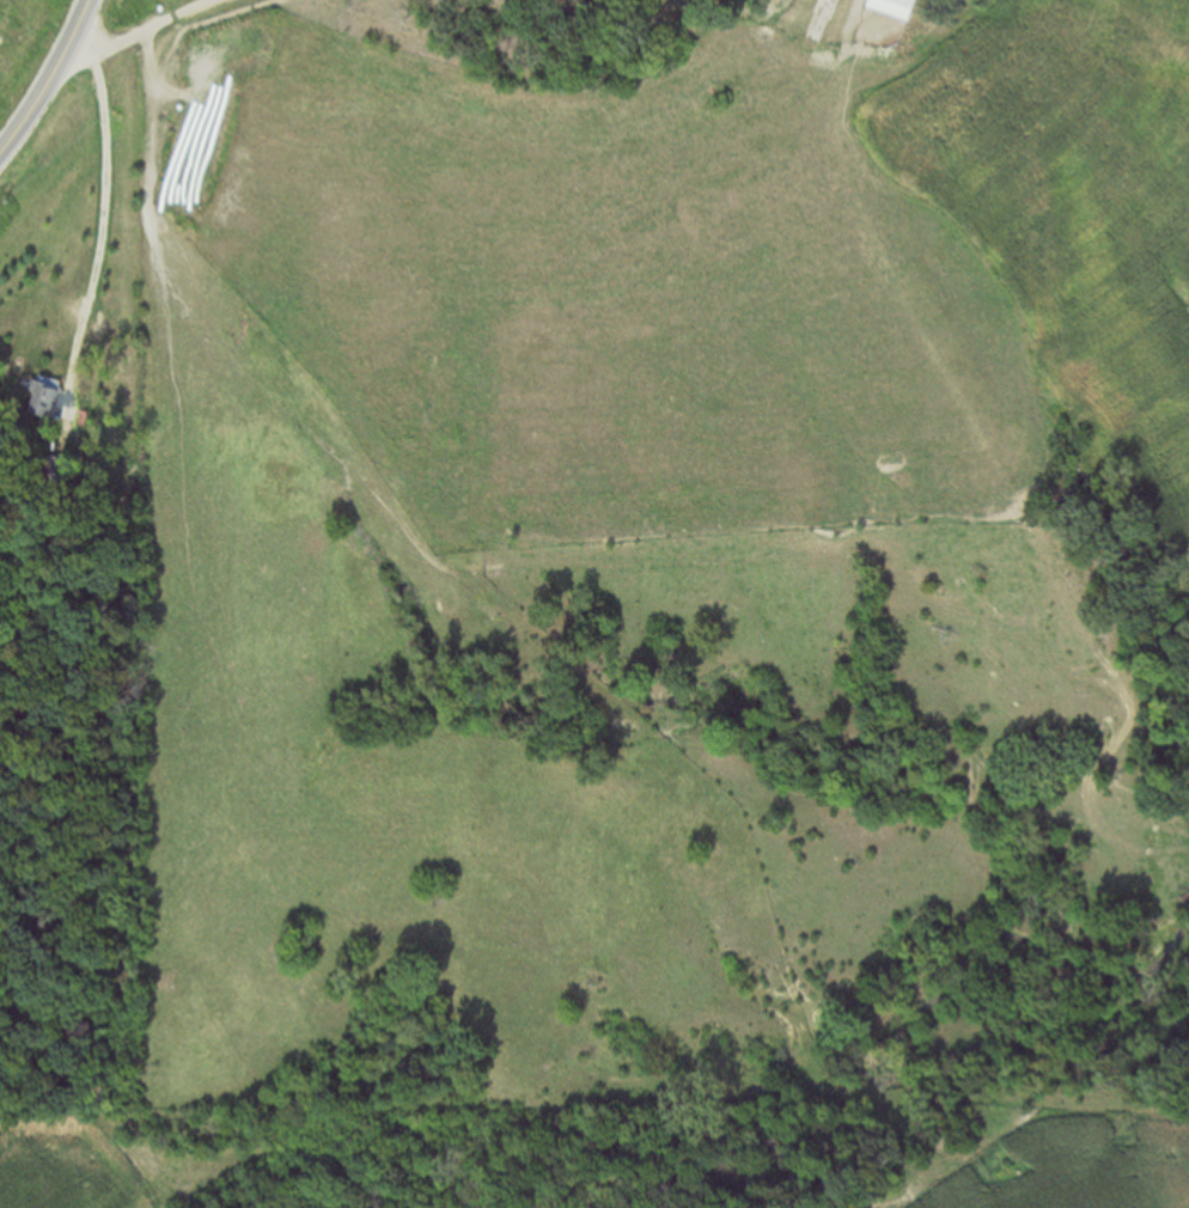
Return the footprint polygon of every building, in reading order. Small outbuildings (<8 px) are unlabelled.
[(812,37),(832,43),(843,0),(822,0),(812,37)] [(918,22),(925,0),(871,0),(869,6),(918,22)] [(70,392),(37,379),(26,407),(58,420),(70,392)]
